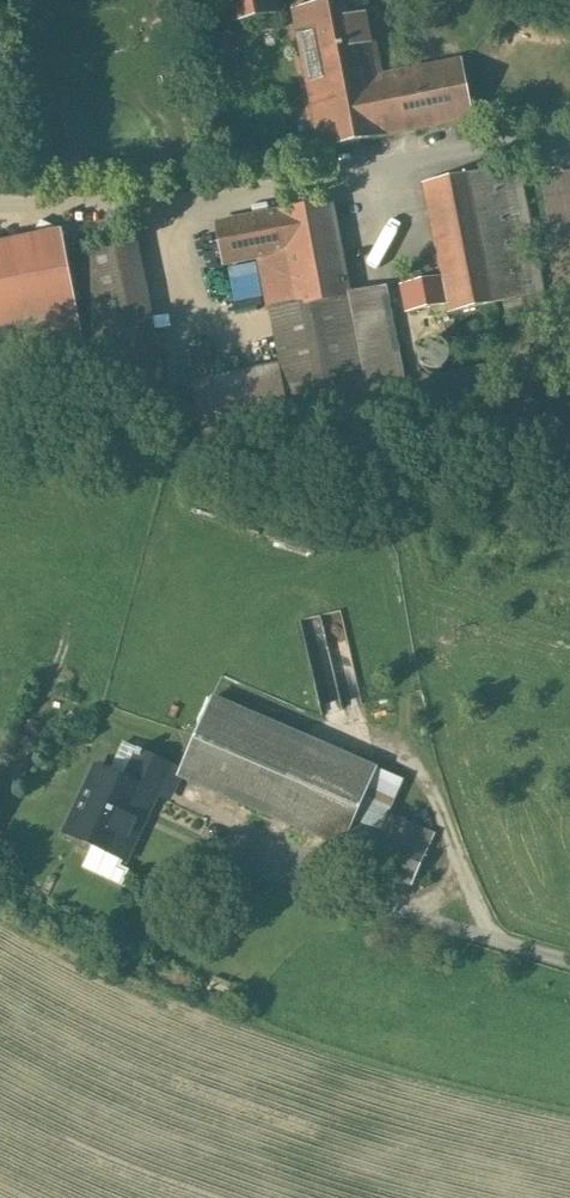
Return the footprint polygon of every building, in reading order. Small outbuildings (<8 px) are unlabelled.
[(234,21),(278,12),(275,0),(229,0),(234,21)] [(294,9),(306,73),(377,59),(365,0),(337,0),(294,9)] [(377,59),(306,73),(320,148),(391,134),(380,76),(377,59)] [(414,69),(380,76),(391,134),(473,118),(461,60),(414,69)] [(498,168),(423,183),(442,276),(401,285),(406,312),(447,303),(449,312),(524,296),(498,168)] [(546,182),(557,238),(569,236),(569,177),(546,182)] [(331,202),(261,215),(279,310),(349,296),(348,292),(331,202)] [(349,296),(279,310),(261,215),(216,224),(223,263),(261,255),(272,309),(270,310),(281,365),(293,426),(295,439),(373,424),(349,296)] [(0,240),(0,331),(19,327),(24,355),(85,344),(62,228),(0,240)] [(110,246),(78,252),(96,346),(152,335),(134,241),(110,246)] [(386,285),(348,292),(349,296),(373,424),(411,416),(386,285)] [(152,335),(96,346),(101,370),(157,359),(152,335)] [(434,340),(430,341),(427,342),(424,344),(421,348),(419,351),(419,354),(418,357),(419,360),(420,362),(421,365),(423,367),(425,369),(428,371),(431,372),(435,372),(438,372),(441,371),(443,369),(445,368),(448,365),(449,361),(450,360),(450,356),(449,352),(449,350),(447,348),(446,346),(443,343),(440,342),(437,341),(434,340)] [(281,365),(192,382),(205,443),(293,426),(281,365)] [(340,609),(299,619),(321,713),(362,704),(340,609)] [(375,768),(212,697),(195,735),(181,768),(178,775),(179,776),(341,846),(375,768)] [(123,778),(96,766),(65,832),(123,858),(144,813),(146,814),(159,787),(149,783),(153,776),(147,773),(155,756),(137,748),(123,778)] [(181,768),(155,756),(147,773),(153,776),(149,783),(159,787),(171,793),(179,776),(178,775),(181,768)] [(402,779),(375,768),(341,846),(339,852),(410,882),(432,833),(387,813),(402,779)]
